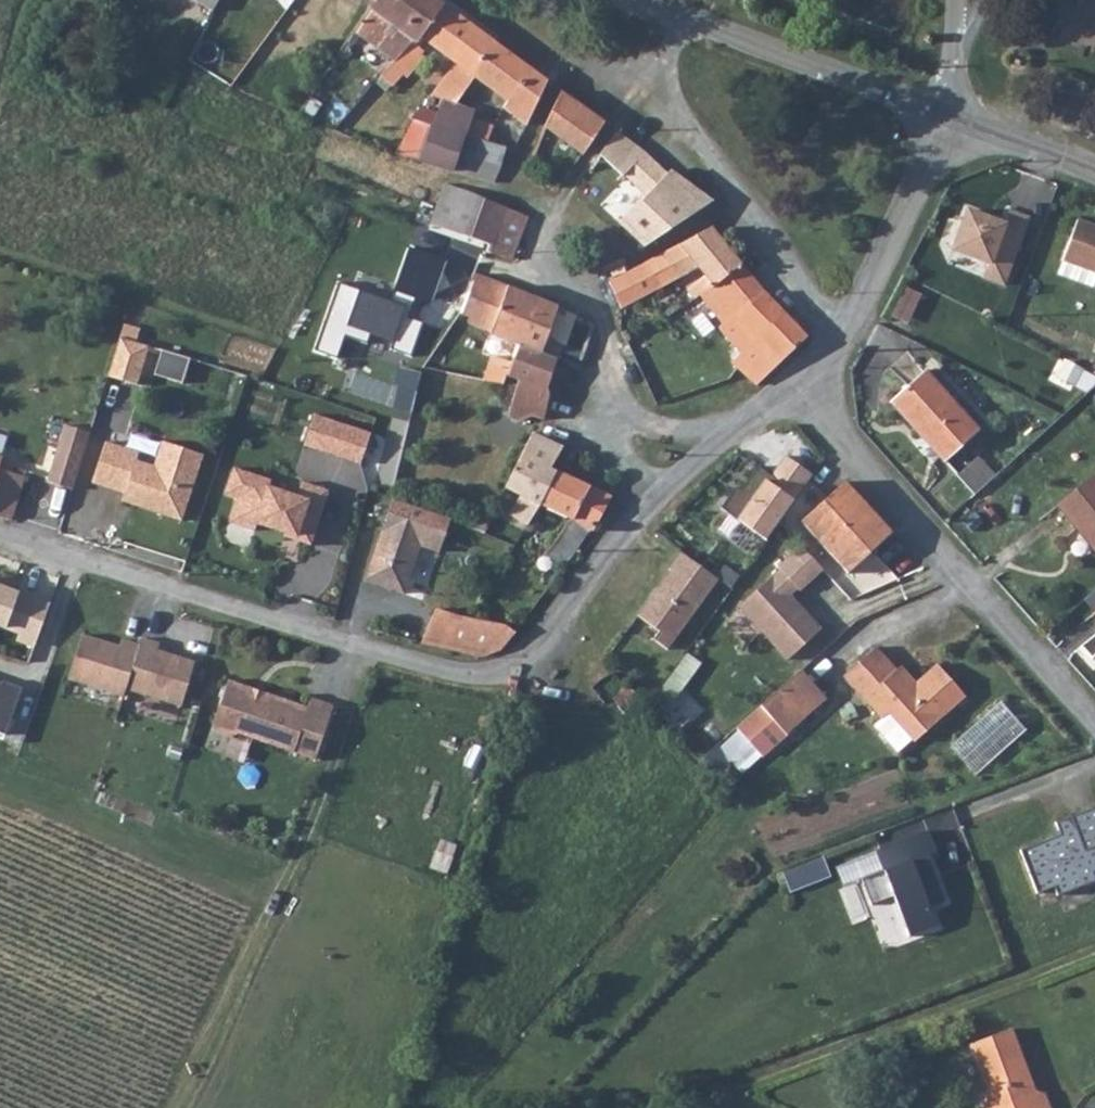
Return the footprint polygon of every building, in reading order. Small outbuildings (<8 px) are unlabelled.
[(355,36),(396,66),(416,45),(420,39),(443,8),(432,0),(378,0),(375,5),(355,36)] [(1057,34),(1070,0),(1045,0),(1035,26),(1057,34)] [(420,39),(470,76),(493,44),(443,8),(420,39)] [(934,35),(928,31),(924,38),(930,42),(934,35)] [(493,44),(470,76),(505,100),(499,108),(526,127),(546,82),(493,44)] [(396,66),(389,73),(400,82),(424,51),(416,45),(396,66)] [(531,166),(529,171),(541,179),(560,141),(581,156),(603,124),(562,94),(550,117),(540,141),(531,166)] [(458,157),(466,135),(471,121),(473,114),(455,107),(441,102),(434,122),(419,164),(452,174),(458,157)] [(419,164),(434,122),(418,115),(395,157),(419,164)] [(488,143),(493,129),(471,121),(466,135),(488,143)] [(616,133),(586,174),(589,177),(607,193),(617,182),(643,153),(616,133)] [(476,162),(503,170),(509,151),(488,143),(466,135),(458,157),(476,162)] [(503,170),(476,162),(470,180),(476,183),(484,184),(492,183),(499,180),(503,170)] [(667,171),(640,203),(617,182),(607,193),(589,177),(581,186),(581,199),(596,215),(602,209),(646,249),(702,198),(667,171)] [(431,226),(470,239),(482,201),(446,189),(443,187),(435,214),(431,226)] [(470,239),(493,247),(505,210),(482,201),(470,239)] [(505,210),(493,247),(490,255),(513,263),(524,230),(527,219),(505,210)] [(1000,223),(958,210),(942,254),(980,269),(977,280),(1003,289),(1027,219),(1005,211),(1000,223)] [(1078,223),(1059,277),(1094,290),(1094,229),(1078,223)] [(693,287),(699,296),(739,264),(712,228),(678,246),(705,278),(693,287)] [(621,309),(623,308),(679,279),(665,253),(607,284),(621,309)] [(443,265),(412,255),(396,305),(337,286),(315,351),(338,358),(345,338),(369,346),(372,337),(394,345),(391,352),(413,359),(424,326),(409,321),(416,300),(430,304),(443,265)] [(805,340),(807,337),(739,264),(699,296),(722,326),(718,329),(737,355),(732,359),(746,375),(756,366),(765,377),(786,359),(805,340)] [(514,344),(542,354),(557,310),(539,303),(479,279),(463,317),(469,319),(467,327),(506,341),(501,360),(489,357),(483,381),(501,386),(503,377),(506,377),(514,344)] [(901,286),(887,315),(905,323),(918,294),(901,286)] [(628,317),(623,308),(621,309),(611,315),(617,325),(628,317)] [(594,326),(557,310),(542,354),(554,358),(555,352),(582,361),(594,326)] [(131,387),(144,346),(113,336),(100,377),(131,387)] [(506,377),(520,382),(518,391),(510,421),(534,427),(542,429),(549,399),(546,391),(554,358),(542,354),(514,344),(506,377)] [(157,350),(149,374),(176,383),(184,360),(157,350)] [(765,377),(756,366),(746,375),(754,385),(765,377)] [(893,406),(945,463),(978,434),(927,376),(893,406)] [(503,377),(501,386),(518,391),(520,382),(506,377),(503,377)] [(309,414),(299,448),(356,463),(365,433),(309,414)] [(39,483),(67,491),(85,433),(58,424),(39,483)] [(526,526),(531,517),(557,471),(548,467),(561,448),(530,434),(504,490),(521,497),(508,517),(526,526)] [(110,446),(97,487),(130,498),(129,501),(139,504),(142,510),(187,525),(208,459),(167,446),(159,471),(142,465),(144,457),(110,446)] [(972,494),(992,475),(974,456),(954,475),(972,494)] [(779,457),(730,517),(757,542),(808,476),(779,457)] [(305,546),(325,492),(296,482),(292,497),(268,488),(269,480),(228,468),(220,496),(230,499),(223,524),(305,546)] [(7,520),(19,476),(0,470),(0,518),(7,520)] [(557,471),(531,517),(545,524),(552,513),(570,520),(545,556),(550,559),(543,570),(540,568),(531,585),(544,594),(592,531),(597,527),(611,498),(557,471)] [(1057,510),(1094,554),(1094,480),(1094,479),(1057,510)] [(839,484),(794,523),(838,579),(885,535),(839,484)] [(129,501),(127,506),(142,510),(139,504),(129,501)] [(415,509),(393,501),(364,583),(403,597),(414,564),(409,554),(420,549),(438,555),(450,522),(415,509)] [(820,571),(797,547),(734,607),(783,663),(817,629),(789,598),(820,571)] [(678,555),(632,618),(668,646),(714,582),(678,555)] [(0,586),(0,629),(20,637),(17,645),(32,651),(49,604),(0,586)] [(502,651),(514,635),(503,629),(470,622),(437,610),(422,646),(480,659),(502,651)] [(521,626),(510,620),(503,629),(514,635),(521,626)] [(77,677),(92,639),(86,637),(74,676),(77,677)] [(143,647),(126,642),(123,650),(92,639),(77,677),(129,694),(130,690),(183,708),(198,665),(161,652),(163,644),(146,640),(144,647),(143,647)] [(878,650),(845,680),(884,722),(892,715),(918,744),(969,697),(939,665),(919,685),(904,669),(899,672),(878,650)] [(664,712),(697,663),(682,653),(650,702),(664,712)] [(802,672),(737,733),(764,762),(830,701),(802,672)] [(231,732),(236,734),(240,731),(316,755),(333,701),(312,695),(309,704),(230,680),(215,723),(217,727),(231,732)] [(24,692),(4,685),(3,688),(0,687),(0,731),(9,734),(24,692)] [(995,700),(944,747),(971,776),(1022,729),(995,700)] [(1050,825),(1054,836),(1014,852),(1032,894),(1049,888),(1052,897),(1091,883),(1088,874),(1094,871),(1094,854),(1093,848),(1094,847),(1094,807),(1050,825)] [(927,832),(877,852),(885,872),(862,881),(873,907),(895,898),(911,936),(938,925),(931,907),(946,901),(927,855),(935,852),(927,832)] [(819,857),(778,871),(785,892),(826,878),(819,857)] [(967,1046),(983,1093),(977,1096),(981,1107),(1044,1107),(1041,1098),(1029,1092),(1007,1032),(967,1046)]
